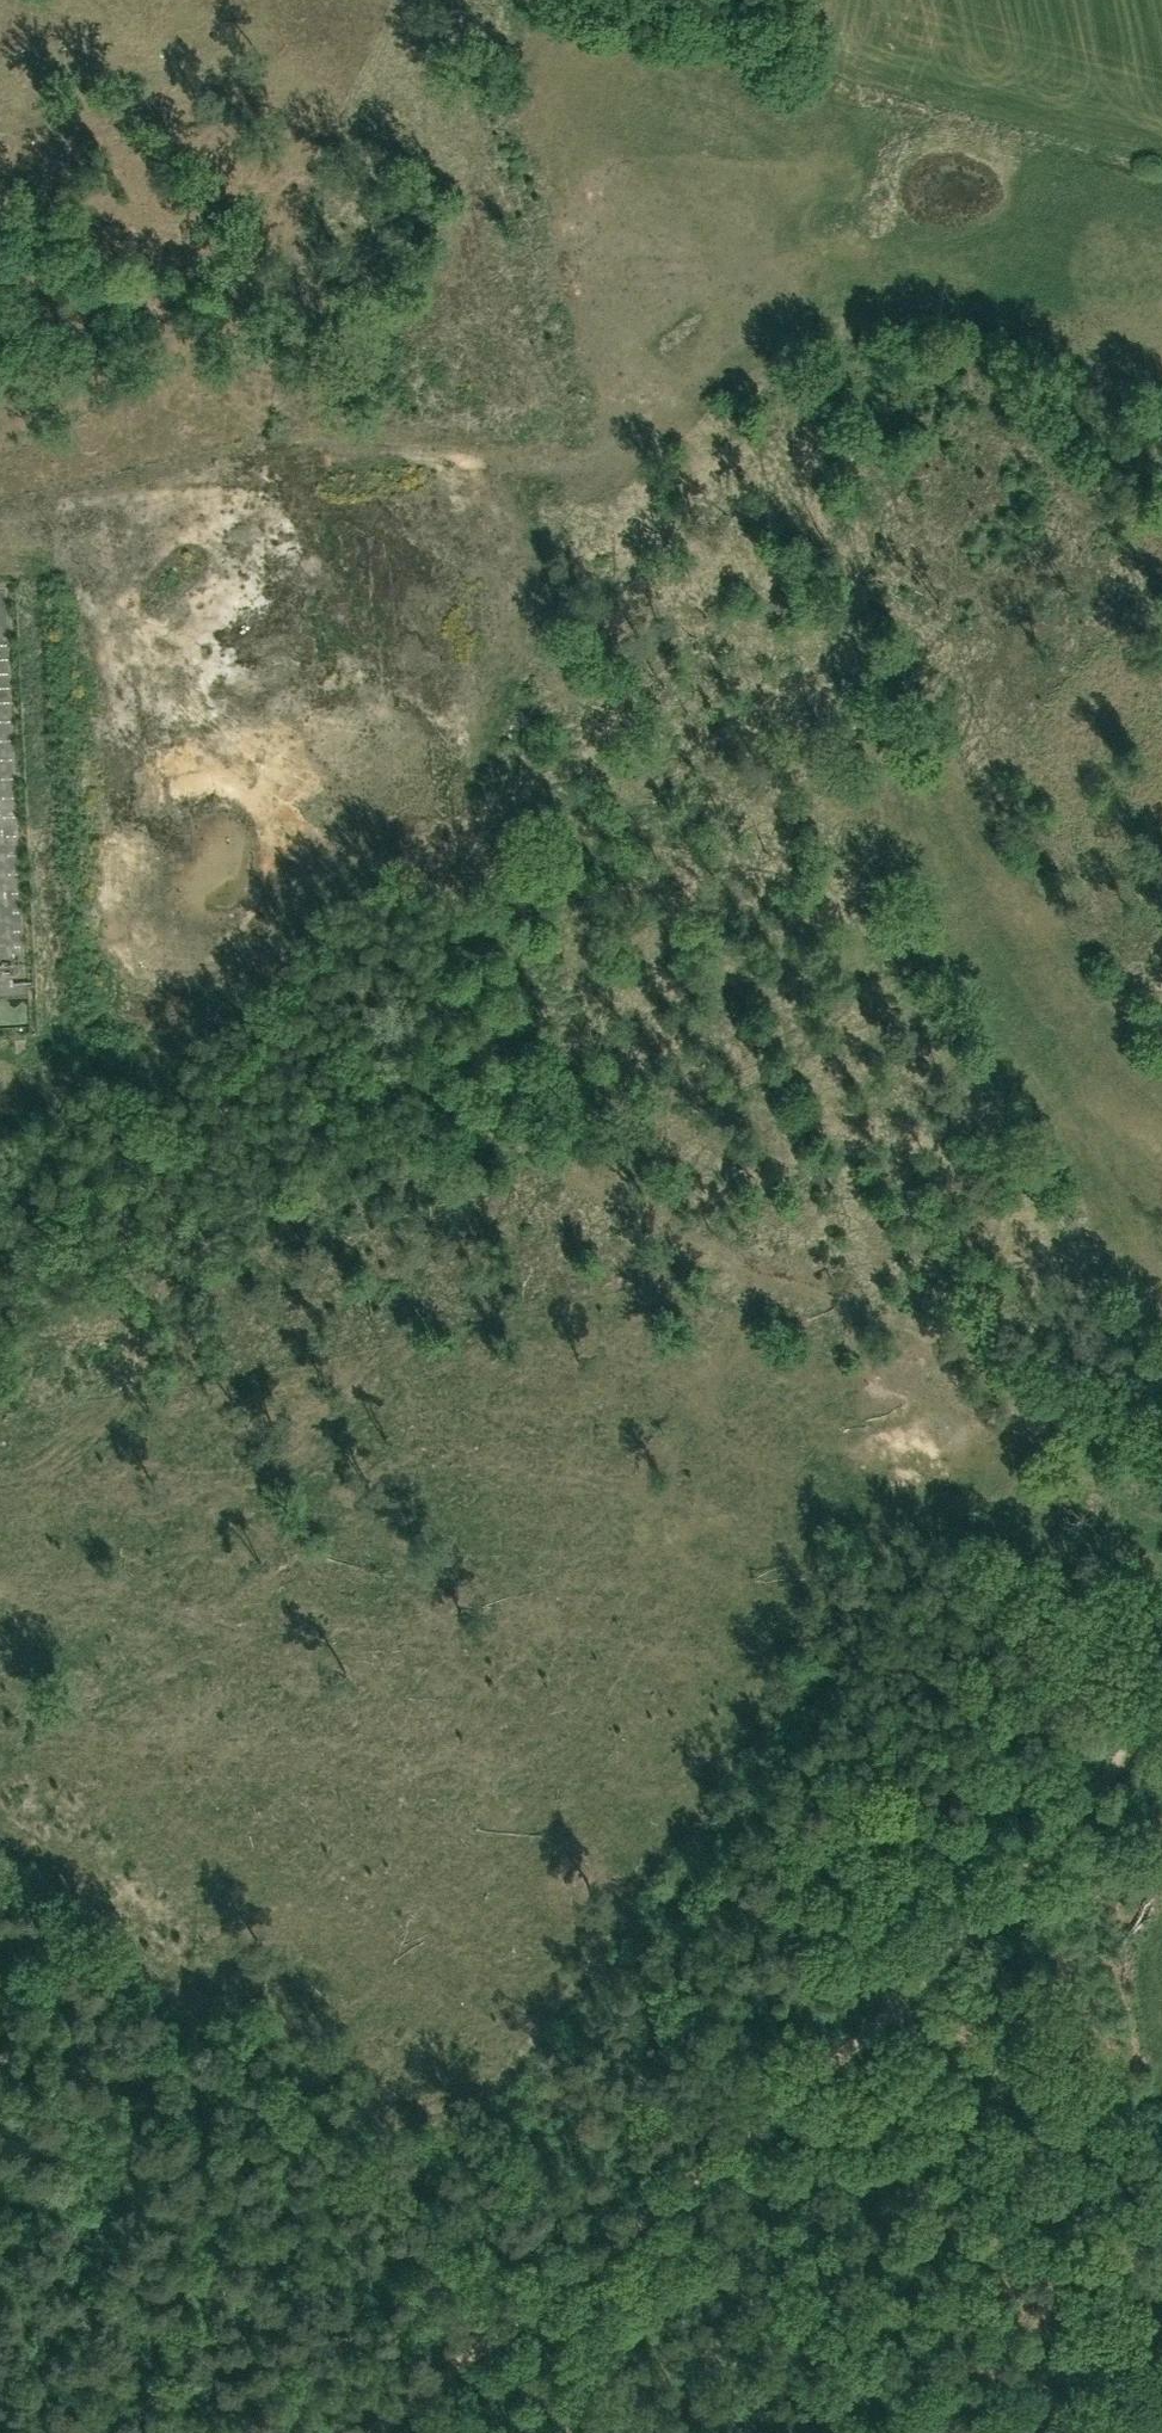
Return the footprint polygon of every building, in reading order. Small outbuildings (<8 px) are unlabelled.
[(1,1016),(36,1016),(36,980),(1,980),(1,1016)]
